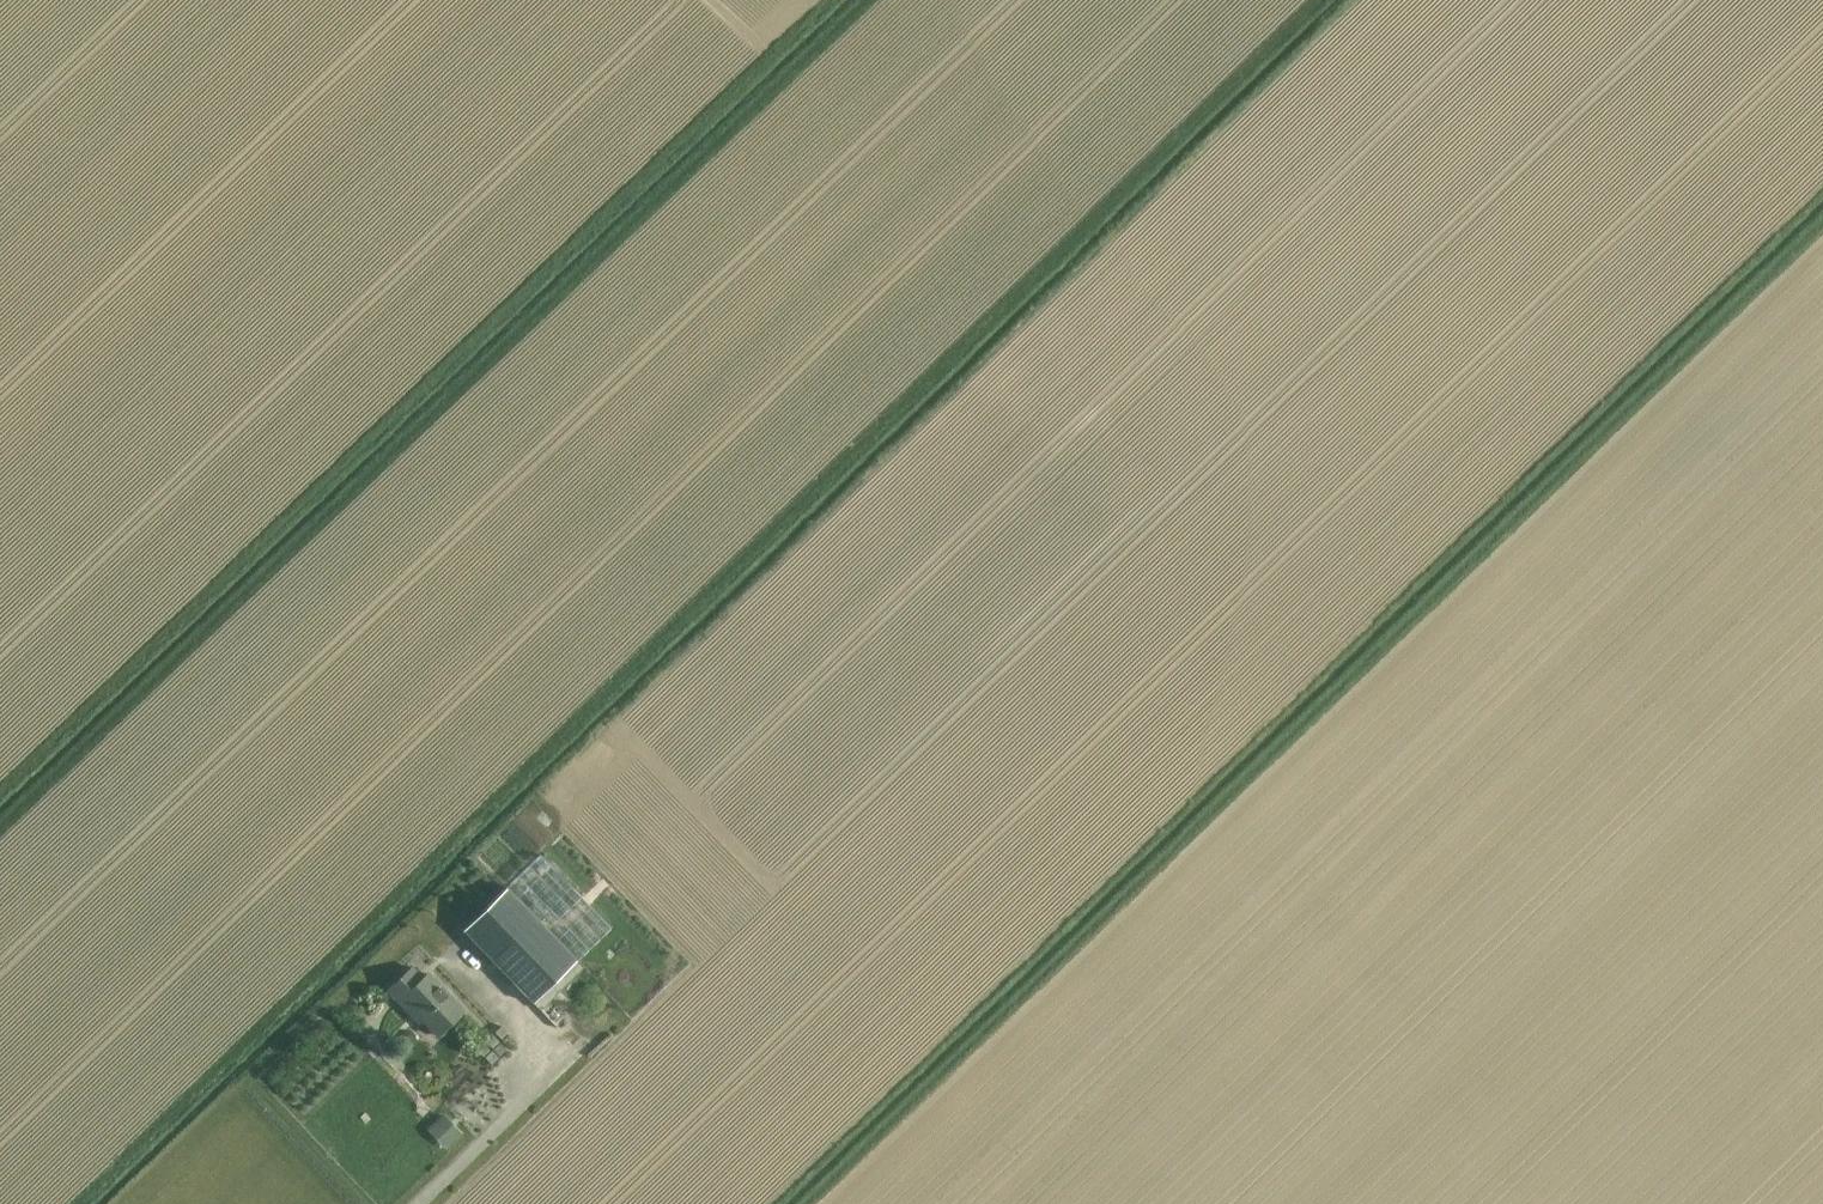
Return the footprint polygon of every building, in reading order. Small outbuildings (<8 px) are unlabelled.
[(541,855),(507,888),(534,916),(576,960),(610,927),(541,855)] [(543,993),(577,962),(577,961),(576,960),(534,916),(507,888),(505,890),(463,931),(532,1003),(533,1002),(555,1026),(565,1016),(543,993)] [(422,977),(412,966),(387,990),(436,1041),(466,1012),(427,971),(422,977)] [(431,1132),(445,1147),(460,1132),(446,1117),(431,1132)]
